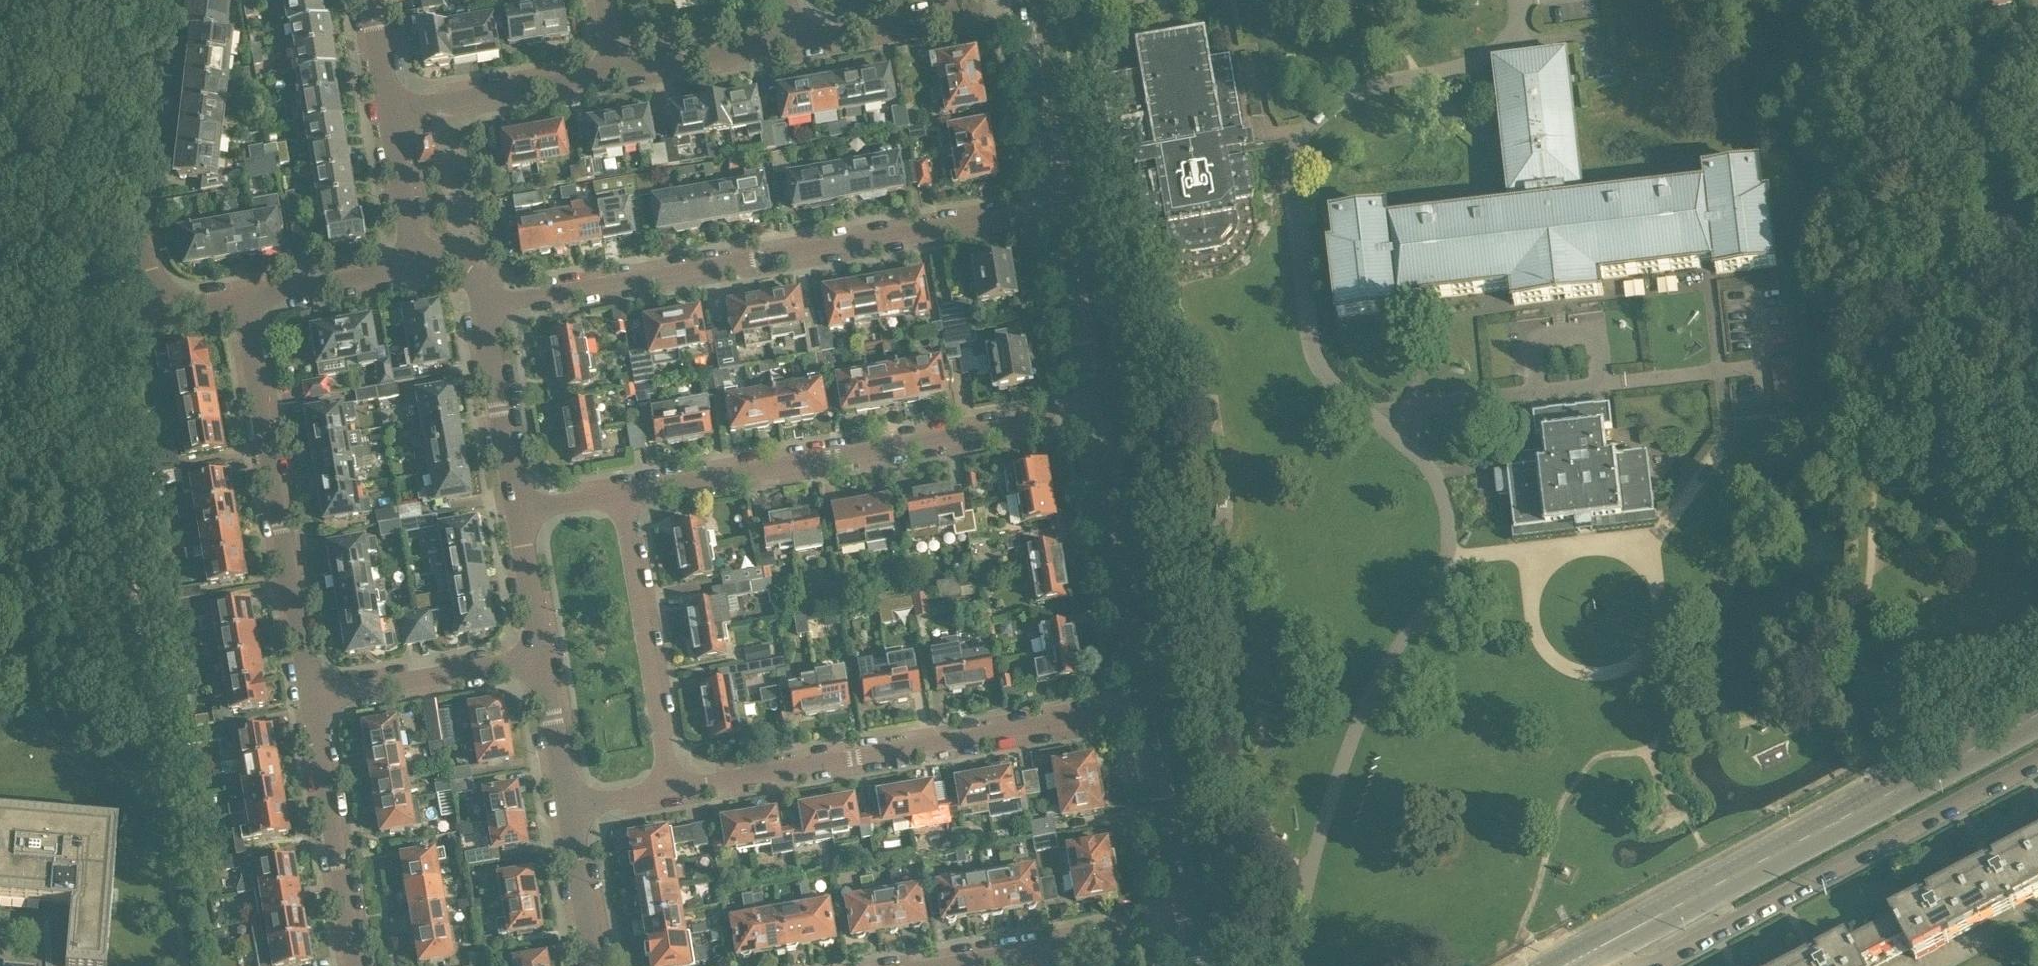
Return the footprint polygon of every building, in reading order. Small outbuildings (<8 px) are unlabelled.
[(224,32),(227,1),(239,1),(238,0),(216,0),(215,5),(189,2),(187,14),(184,15),(184,23),(186,25),(186,26),(192,27),(192,28),(224,32)] [(320,0),(288,0),(278,1),(280,13),(285,12),(288,26),(291,25),(291,24),(323,19),(320,0)] [(422,10),(442,7),(441,0),(420,0),(422,10)] [(533,8),(539,44),(549,42),(551,39),(567,36),(561,0),(549,0),(546,1),(546,5),(533,8)] [(2012,3),(2011,0),(1985,0),(1988,9),(2012,3)] [(254,16),(253,5),(243,7),(245,17),(254,16)] [(528,46),(539,44),(533,8),(519,10),(518,5),(503,7),(509,45),(525,43),(528,46)] [(468,13),(475,58),(499,54),(491,9),(468,13)] [(451,62),(475,58),(468,13),(456,15),(458,23),(445,25),(451,62)] [(287,37),(289,49),(332,43),(328,18),(323,19),(291,24),(291,25),(293,36),(287,37)] [(424,66),(451,62),(445,25),(443,25),(442,20),(417,24),(424,66)] [(224,33),(224,32),(192,28),(191,38),(188,39),(187,47),(190,49),(189,53),(227,58),(230,34),(224,33)] [(1245,147),(1244,146),(1242,132),(1241,132),(1228,56),(1207,60),(1202,30),(1133,42),(1138,72),(1099,79),(1113,158),(1131,155),(1133,166),(1140,165),(1142,176),(1137,177),(1144,217),(1164,213),(1166,225),(1167,225),(1169,237),(1177,247),(1190,252),(1221,246),(1231,238),(1236,225),(1234,214),(1235,213),(1233,201),(1252,198),(1245,158),(1240,159),(1238,148),(1245,147)] [(335,65),(332,43),(289,49),(291,60),(296,59),(298,71),(299,72),(332,67),(331,66),(335,65)] [(252,55),(261,54),(259,44),(250,45),(252,55)] [(936,70),(938,85),(978,78),(978,76),(979,74),(978,67),(976,65),(973,51),(931,59),(933,71),(936,70)] [(225,82),(227,58),(189,53),(189,54),(186,55),(185,63),(188,65),(187,77),(225,82)] [(1387,215),(1387,210),(1333,217),(1337,248),(1331,248),(1339,317),(1399,310),(1398,302),(1513,289),(1515,305),(1603,294),(1601,278),(1716,265),(1717,273),(1776,266),(1769,197),(1763,198),(1759,167),(1705,173),(1706,178),(1580,193),(1580,191),(1582,191),(1566,53),(1494,61),(1502,123),(1503,131),(1511,199),(1513,199),(1513,201),(1409,213),(1387,215)] [(262,64),(261,54),(252,55),(253,65),(262,64)] [(293,86),(295,97),(336,91),(332,67),(299,72),(298,71),(295,72),(298,85),(293,86)] [(239,70),(239,84),(241,84),(251,82),(249,68),(239,70)] [(867,70),(858,71),(864,107),(893,102),(887,70),(871,73),(867,70)] [(838,112),(864,107),(858,71),(847,73),(845,77),(832,79),(838,112)] [(222,106),(225,82),(187,77),(185,87),(183,87),(182,95),(184,97),(184,101),(222,106)] [(899,80),(901,92),(910,91),(907,78),(899,80)] [(979,82),(978,78),(938,85),(941,102),(938,102),(940,114),(983,107),(980,93),(982,91),(980,83),(979,82)] [(812,116),(838,112),(832,79),(819,82),(816,79),(806,80),(812,116)] [(782,121),(812,116),(806,80),(795,82),(793,86),(776,89),(782,121)] [(253,92),(251,82),(241,84),(239,84),(240,93),(253,92)] [(340,119),(336,91),(295,97),(297,109),(302,108),(304,121),(304,125),(340,119)] [(912,103),(910,91),(901,92),(903,105),(912,103)] [(260,103),(269,101),(267,92),(258,93),(260,103)] [(734,93),(724,94),(731,131),(747,128),(749,138),(760,136),(763,151),(776,149),(772,127),(773,127),(772,123),(760,126),(754,93),(737,96),(734,93)] [(705,135),(731,131),(724,94),(714,96),(712,100),(699,103),(705,135)] [(689,138),(705,135),(699,103),(698,103),(695,99),(688,101),(686,104),(669,107),(675,140),(663,141),(664,145),(667,166),(679,164),(677,149),(691,147),(689,138)] [(219,130),(222,106),(184,101),(184,102),(181,103),(180,112),(182,114),(181,126),(219,130)] [(271,112),(269,101),(260,103),(262,114),(271,112)] [(892,109),(894,122),(895,130),(902,129),(909,128),(905,107),(892,109)] [(626,111),(616,113),(623,149),(652,144),(646,111),(629,114),(626,111)] [(592,154),(623,149),(616,113),(606,114),(604,119),(587,122),(592,154)] [(302,139),(304,150),(344,144),(340,119),(304,125),(307,138),(302,139)] [(948,141),(950,157),(990,150),(990,147),(991,145),(990,138),(988,136),(986,122),(943,130),(945,141),(948,141)] [(842,136),(840,123),(827,125),(830,138),(842,136)] [(784,125),(773,127),(772,127),(776,149),(788,147),(784,125)] [(902,129),(904,142),(929,137),(926,125),(909,128),(902,129)] [(216,154),(219,130),(181,126),(180,135),(177,137),(176,145),(178,147),(178,149),(216,154)] [(541,126),(530,127),(537,163),(566,158),(561,126),(544,129),(541,126)] [(507,168),(537,163),(530,127),(520,129),(519,133),(501,136),(507,168)] [(416,142),(420,163),(434,160),(431,139),(416,142)] [(278,154),(287,152),(286,143),(277,145),(278,154)] [(348,167),(344,144),(304,150),(306,162),(311,161),(312,172),(348,167)] [(712,144),(706,145),(709,159),(715,158),(712,144)] [(812,146),(815,161),(823,159),(821,144),(812,146)] [(248,148),(250,158),(265,156),(263,145),(248,148)] [(276,145),(264,148),(266,156),(277,154),(276,145)] [(667,166),(664,145),(648,148),(651,169),(667,166)] [(214,178),(216,154),(178,149),(178,152),(175,153),(174,161),(177,163),(175,174),(202,177),(200,192),(222,188),(220,177),(214,178)] [(787,150),(770,153),(773,174),(790,171),(787,150)] [(991,153),(990,150),(950,157),(953,172),(950,173),(952,185),(995,178),(993,164),(994,162),(993,154),(991,153)] [(289,163),(287,152),(278,154),(280,165),(289,163)] [(265,157),(265,156),(250,158),(250,160),(244,161),(247,180),(277,174),(274,155),(265,157)] [(897,157),(867,162),(870,175),(874,199),(884,197),(886,192),(902,189),(897,157)] [(744,158),(729,160),(731,171),(745,169),(744,158)] [(582,166),(584,179),(594,177),(591,159),(580,160),(581,167),(582,166)] [(927,161),(913,163),(917,187),(931,185),(927,161)] [(862,200),(874,199),(870,175),(867,162),(842,166),(847,199),(859,197),(862,200)] [(705,177),(713,175),(711,164),(703,166),(705,177)] [(572,181),(584,179),(582,166),(581,167),(569,168),(572,181)] [(694,166),(678,169),(679,178),(696,175),(694,166)] [(835,201),(847,199),(842,166),(816,171),(823,207),(833,205),(835,201)] [(913,166),(905,167),(908,185),(916,184),(913,166)] [(310,187),(312,199),(353,192),(348,167),(312,172),(315,186),(310,187)] [(812,209),(823,207),(816,171),(786,176),(792,208),(808,205),(812,209)] [(650,174),(635,176),(634,176),(638,198),(639,198),(653,195),(650,174)] [(593,182),(596,208),(602,241),(632,235),(628,210),(640,208),(639,198),(638,198),(634,176),(635,176),(635,175),(593,182)] [(531,178),(533,190),(541,189),(539,177),(531,178)] [(762,180),(732,185),(738,222),(749,220),(750,215),(767,212),(762,180)] [(510,192),(507,181),(495,183),(497,195),(510,192)] [(727,224),(738,222),(732,185),(707,189),(712,221),(724,219),(727,224)] [(575,186),(567,187),(569,199),(577,198),(575,186)] [(561,201),(569,199),(567,187),(559,188),(561,201)] [(700,223),(712,221),(707,189),(681,194),(687,230),(698,228),(700,223)] [(217,201),(225,200),(224,191),(216,192),(217,201)] [(286,203),(296,201),(294,191),(285,193),(286,203)] [(356,215),(353,192),(312,199),(314,210),(319,209),(321,222),(324,222),(324,221),(356,215)] [(543,192),(512,197),(514,209),(544,204),(543,192)] [(206,194),(197,196),(200,211),(209,209),(206,194)] [(676,232),(687,230),(681,194),(651,199),(657,231),(673,228),(676,232)] [(234,257),(260,253),(254,217),(239,220),(235,198),(225,200),(229,222),(234,257)] [(254,217),(260,253),(281,249),(275,214),(265,216),(262,199),(251,201),(254,217)] [(161,202),(164,214),(176,212),(174,200),(161,202)] [(297,211),(296,201),(286,203),(288,213),(297,211)] [(602,241),(596,208),(582,211),(581,207),(571,209),(577,245),(590,243),(594,246),(599,245),(602,241)] [(564,247),(577,245),(571,209),(562,211),(562,214),(546,217),(552,249),(555,252),(562,251),(564,247)] [(550,249),(552,249),(546,217),(531,219),(529,211),(516,213),(522,254),(538,252),(541,255),(548,254),(550,249)] [(361,214),(356,215),(324,221),(324,222),(326,234),(319,235),(321,248),(365,241),(361,214)] [(208,262),(234,257),(229,222),(202,226),(208,262)] [(188,265),(208,262),(202,226),(191,228),(190,224),(177,226),(183,262),(188,265)] [(306,224),(290,227),(295,252),(310,250),(306,224)] [(1007,256),(972,262),(979,302),(1014,296),(1010,273),(1013,270),(1011,259),(1007,258),(1007,256)] [(896,276),(901,313),(914,311),(915,316),(928,314),(921,272),(896,276)] [(877,317),(901,313),(896,276),(870,281),(877,317)] [(852,322),(877,317),(870,281),(846,285),(852,322)] [(841,323),(852,322),(846,285),(822,289),(828,326),(817,328),(821,353),(823,353),(832,351),(833,351),(830,330),(842,328),(841,323)] [(797,292),(763,298),(770,341),(771,340),(793,337),(794,341),(805,339),(807,355),(815,354),(821,353),(817,328),(814,311),(801,313),(797,292)] [(771,344),(771,340),(770,341),(763,298),(727,304),(731,328),(712,331),(718,371),(728,369),(740,367),(734,336),(744,334),(746,348),(771,344)] [(940,323),(942,332),(955,329),(955,331),(972,328),(968,301),(938,306),(940,323)] [(407,339),(441,332),(437,305),(380,315),(382,329),(405,325),(407,339)] [(669,314),(678,363),(707,358),(698,309),(669,314)] [(652,368),(678,363),(669,314),(642,319),(648,350),(628,353),(632,374),(634,386),(654,382),(655,382),(652,368)] [(392,385),(390,372),(384,336),(372,338),(369,319),(366,320),(365,317),(347,320),(347,323),(340,324),(346,361),(347,369),(357,368),(357,369),(376,365),(379,386),(379,387),(392,385)] [(623,322),(614,324),(615,335),(624,333),(623,322)] [(334,363),(346,361),(340,324),(332,326),(332,323),(314,326),(314,329),(312,329),(320,377),(336,374),(334,363)] [(942,332),(940,323),(931,325),(932,334),(942,332)] [(955,329),(942,332),(944,342),(943,342),(950,377),(963,375),(960,355),(958,343),(974,340),(972,328),(955,331),(955,329)] [(586,357),(588,357),(586,342),(581,342),(579,330),(552,334),(553,344),(551,344),(552,347),(550,348),(553,363),(586,357)] [(880,333),(881,342),(892,340),(890,331),(880,333)] [(392,385),(396,384),(415,381),(413,369),(447,363),(441,332),(407,339),(410,355),(397,357),(400,370),(390,372),(392,385)] [(137,351),(158,349),(157,338),(136,341),(137,351)] [(1022,343),(987,348),(994,389),(1029,383),(1029,381),(1032,379),(1030,368),(1026,366),(1022,343)] [(172,378),(209,373),(204,345),(154,353),(159,381),(172,378)] [(787,359),(786,352),(781,353),(778,350),(771,352),(773,361),(787,359)] [(832,351),(823,353),(825,364),(834,363),(832,351)] [(825,364),(823,353),(821,353),(815,354),(817,366),(825,364)] [(594,356),(588,357),(586,357),(553,363),(555,378),(557,378),(557,381),(560,381),(561,390),(589,386),(586,373),(596,372),(594,356)] [(913,365),(920,401),(931,399),(930,397),(944,395),(938,360),(913,365)] [(768,362),(770,372),(780,370),(778,361),(768,362)] [(770,372),(768,362),(759,364),(760,373),(770,372)] [(907,403),(920,401),(913,365),(888,369),(893,403),(906,401),(907,403)] [(728,369),(718,371),(712,372),(713,373),(712,373),(715,390),(716,390),(726,388),(725,384),(730,383),(728,369)] [(880,406),(893,403),(888,369),(862,373),(868,410),(880,408),(880,406)] [(1797,402),(1793,372),(1775,374),(1779,404),(1797,402)] [(213,399),(209,373),(172,378),(177,404),(213,399)] [(715,390),(712,373),(700,375),(704,397),(716,395),(716,390),(715,390)] [(868,410),(862,373),(836,378),(842,412),(856,410),(856,412),(868,410)] [(624,387),(633,386),(634,386),(632,374),(620,376),(622,386),(624,386),(624,387)] [(808,382),(795,384),(801,419),(826,415),(819,375),(807,377),(808,382)] [(782,423),(801,419),(795,384),(784,386),(783,379),(771,382),(779,422),(782,421),(782,423)] [(327,380),(303,384),(306,399),(329,395),(327,380)] [(633,386),(635,396),(637,406),(650,404),(649,396),(656,395),(654,382),(634,386),(633,386)] [(773,422),(779,422),(771,382),(760,384),(761,390),(750,392),(756,427),(774,424),(773,422)] [(379,387),(379,386),(376,387),(378,400),(378,401),(399,397),(396,384),(392,385),(379,387)] [(626,398),(635,396),(633,386),(624,387),(626,398)] [(357,403),(378,400),(376,387),(375,387),(354,391),(357,403)] [(421,422),(455,416),(450,387),(403,395),(406,409),(419,407),(421,422)] [(127,388),(118,389),(120,399),(128,398),(127,388)] [(756,427),(750,392),(737,394),(736,390),(724,392),(731,432),(756,427)] [(213,399),(177,404),(181,430),(218,424),(213,399)] [(596,428),(600,427),(597,412),(593,413),(591,401),(564,406),(565,414),(563,415),(564,418),(562,418),(564,434),(596,428)] [(678,406),(684,442),(699,440),(699,437),(702,437),(701,435),(711,433),(705,401),(678,406)] [(310,441),(344,435),(341,420),(354,418),(352,404),(305,412),(310,441)] [(1511,493),(1515,531),(1655,515),(1648,452),(1608,457),(1605,429),(1613,428),(1610,405),(1596,407),(1596,406),(1576,408),(1576,409),(1568,410),(1567,409),(1548,411),(1548,412),(1533,414),(1536,437),(1544,436),(1546,453),(1520,456),(1521,467),(1508,469),(1508,471),(1496,472),(1498,495),(1511,493)] [(669,445),(684,442),(678,406),(650,411),(655,443),(664,441),(665,443),(668,442),(669,445)] [(455,416),(421,422),(424,437),(411,439),(413,450),(460,442),(455,416)] [(639,421),(626,424),(631,451),(644,448),(639,421)] [(223,452),(218,424),(181,430),(184,445),(179,446),(179,451),(167,453),(168,460),(155,462),(155,465),(145,466),(146,474),(180,469),(178,459),(223,452)] [(131,429),(132,438),(144,436),(142,427),(131,429)] [(600,427),(596,428),(564,434),(567,449),(569,449),(570,452),(572,452),(573,461),(600,456),(598,443),(603,442),(600,427)] [(310,441),(315,468),(362,460),(361,459),(370,457),(368,447),(347,450),(344,435),(310,441)] [(464,467),(460,442),(413,450),(415,460),(428,458),(430,473),(464,467)] [(371,457),(370,457),(361,459),(362,460),(363,469),(372,468),(371,457)] [(363,469),(362,460),(315,468),(319,493),(353,487),(350,471),(363,469)] [(1015,496),(1051,490),(1049,478),(1046,479),(1044,463),(1015,468),(1004,470),(1009,497),(1015,496)] [(464,467),(430,473),(433,488),(420,491),(422,504),(469,496),(464,467)] [(182,482),(180,469),(146,474),(147,475),(145,476),(147,486),(162,484),(162,485),(182,482)] [(194,506),(232,500),(227,472),(189,479),(194,506)] [(974,475),(966,476),(968,489),(976,487),(974,475)] [(353,487),(319,493),(324,521),(358,515),(371,513),(370,509),(368,499),(355,502),(353,487)] [(950,488),(933,491),(938,520),(937,520),(938,530),(953,527),(955,536),(967,534),(976,533),(975,531),(972,512),(964,513),(960,489),(950,490),(950,488)] [(1053,502),(1051,490),(1015,496),(1020,524),(1053,518),(1050,502),(1053,502)] [(909,525),(937,520),(938,520),(933,491),(914,494),(914,496),(904,498),(909,525)] [(893,540),(885,499),(859,503),(864,536),(866,545),(893,540)] [(194,506),(198,532),(236,525),(232,500),(194,506)] [(839,549),(866,545),(864,536),(859,503),(832,508),(839,549)] [(419,504),(395,508),(397,521),(421,517),(419,504)] [(378,525),(397,521),(395,508),(395,505),(370,509),(371,513),(358,515),(361,528),(378,525)] [(186,507),(177,508),(179,519),(188,518),(186,507)] [(787,516),(793,545),(794,553),(822,548),(816,513),(807,514),(807,512),(787,516)] [(751,513),(743,515),(745,527),(753,525),(751,513)] [(427,530),(426,529),(440,527),(438,514),(421,517),(397,521),(400,535),(427,530)] [(765,549),(793,545),(787,516),(769,519),(770,521),(760,523),(765,549)] [(380,538),(400,535),(397,521),(378,525),(380,538)] [(444,555),(478,549),(473,521),(440,527),(426,529),(427,530),(429,543),(442,540),(444,555)] [(678,554),(707,549),(716,547),(714,532),(704,534),(702,521),(676,526),(677,535),(674,535),(678,554)] [(967,534),(968,544),(979,542),(989,541),(989,542),(1014,537),(1012,524),(975,531),(976,533),(967,534)] [(241,552),(236,525),(198,532),(203,558),(241,552)] [(1018,537),(1005,539),(1007,551),(1020,549),(1018,537)] [(333,575),(367,569),(364,554),(377,551),(375,538),(328,546),(333,575)] [(1032,575),(1063,570),(1060,554),(1059,554),(1058,550),(1056,550),(1055,543),(1027,547),(1032,575)] [(195,559),(193,549),(184,550),(185,561),(195,559)] [(478,549),(444,555),(447,571),(434,573),(436,584),(482,576),(478,549)] [(712,576),(707,549),(678,554),(681,572),(683,572),(685,581),(705,578),(712,576)] [(241,552),(203,558),(207,585),(246,579),(241,552)] [(771,554),(758,556),(760,568),(773,566),(771,554)] [(770,579),(770,578),(771,578),(770,567),(733,573),(735,584),(750,582),(750,581),(770,578),(770,579)] [(367,569),(333,575),(337,601),(385,593),(383,582),(370,585),(367,569)] [(1066,585),(1063,570),(1032,575),(1037,603),(1065,598),(1063,589),(1065,589),(1064,585),(1066,585)] [(420,586),(419,576),(410,577),(411,587),(420,586)] [(487,601),(482,576),(436,584),(437,594),(451,592),(453,607),(487,601)] [(772,591),(770,578),(770,579),(770,578),(750,581),(750,582),(752,594),(772,591)] [(958,579),(947,580),(949,590),(960,588),(958,579)] [(851,580),(837,582),(840,602),(855,600),(851,580)] [(938,591),(949,590),(947,580),(936,582),(938,591)] [(909,583),(912,595),(924,593),(922,581),(909,583)] [(822,587),(826,610),(840,608),(836,584),(822,587)] [(176,590),(178,601),(201,597),(199,586),(176,590)] [(960,588),(949,590),(950,599),(961,597),(960,588)] [(874,592),(876,602),(887,600),(885,590),(874,592)] [(950,599),(949,590),(938,591),(939,601),(950,599)] [(160,602),(174,600),(172,591),(159,593),(160,602)] [(864,604),(876,602),(874,592),(863,594),(864,604)] [(387,603),(385,593),(337,601),(342,627),(376,621),(373,605),(387,603)] [(925,595),(912,596),(915,617),(928,615),(925,595)] [(203,608),(201,597),(178,601),(178,602),(180,612),(203,608)] [(691,633),(720,628),(729,627),(726,612),(737,610),(735,597),(708,601),(689,604),(691,614),(688,614),(691,633)] [(242,629),(251,628),(247,600),(211,606),(215,633),(242,629)] [(888,609),(887,600),(876,602),(877,611),(888,609)] [(487,601),(453,607),(456,622),(442,624),(445,638),(492,630),(487,601)] [(877,611),(876,602),(864,604),(866,613),(877,611)] [(804,604),(806,614),(807,623),(817,621),(814,603),(804,604)] [(792,606),(793,615),(793,616),(806,614),(804,604),(792,606)] [(822,613),(824,627),(840,624),(838,610),(822,613)] [(980,613),(982,625),(995,623),(993,610),(980,613)] [(429,611),(413,614),(417,643),(434,640),(429,611)] [(404,645),(417,643),(413,614),(399,616),(404,645)] [(807,623),(806,614),(793,616),(795,624),(796,635),(808,633),(807,623)] [(378,636),(376,621),(342,627),(347,655),(394,647),(391,633),(378,636)] [(1046,654),(1077,648),(1074,633),(1073,634),(1072,630),(1070,630),(1069,622),(1041,626),(1046,654)] [(997,635),(995,623),(982,625),(984,638),(997,635)] [(256,654),(251,628),(242,629),(215,633),(220,660),(256,654)] [(725,656),(720,628),(691,633),(694,652),(697,651),(699,661),(725,656)] [(208,635),(198,637),(200,647),(210,645),(208,635)] [(932,662),(937,690),(946,688),(946,690),(950,689),(950,691),(966,688),(960,657),(957,639),(944,642),(945,649),(930,651),(932,662)] [(746,664),(771,659),(769,645),(743,650),(746,664)] [(802,715),(821,712),(816,682),(815,676),(800,678),(801,684),(794,686),(791,666),(790,667),(789,662),(786,663),(783,646),(772,648),(774,659),(775,659),(777,672),(782,693),(789,692),(793,714),(802,713),(802,715)] [(1080,664),(1077,648),(1046,654),(1042,655),(1044,668),(1036,670),(1038,684),(1078,677),(1077,669),(1079,669),(1078,665),(1080,664)] [(887,667),(893,701),(908,698),(908,696),(911,696),(911,694),(920,692),(914,655),(902,657),(900,649),(886,651),(886,649),(885,649),(886,660),(887,667)] [(966,688),(981,685),(981,684),(985,683),(984,681),(992,680),(987,652),(960,657),(966,688)] [(256,654),(220,660),(224,685),(260,680),(256,654)] [(705,713),(734,707),(743,706),(747,705),(743,678),(777,672),(775,659),(774,659),(735,666),(737,678),(703,684),(704,693),(702,693),(705,713)] [(877,703),(893,701),(887,667),(874,669),(872,661),(857,664),(864,702),(872,701),(873,703),(877,702),(877,703)] [(815,676),(816,682),(821,712),(840,709),(839,706),(849,704),(843,669),(815,674),(815,676)] [(1009,676),(1000,677),(1002,690),(1010,688),(1009,676)] [(207,689),(217,687),(215,677),(206,679),(207,689)] [(265,707),(260,680),(224,685),(227,703),(218,704),(220,712),(194,717),(196,727),(232,721),(231,713),(265,707)] [(468,707),(473,736),(509,728),(508,720),(504,719),(501,702),(468,707)] [(743,706),(734,707),(705,713),(708,730),(710,730),(712,739),(739,735),(737,721),(745,720),(743,706)] [(450,710),(436,712),(441,743),(454,740),(450,710)] [(428,745),(441,743),(436,712),(423,714),(428,745)] [(787,726),(785,714),(777,715),(779,728),(787,726)] [(363,756),(399,750),(396,734),(401,733),(398,720),(362,726),(365,739),(361,743),(363,756)] [(270,728),(235,734),(233,726),(196,732),(198,745),(225,740),(226,745),(229,748),(236,747),(239,761),(274,755),(270,728)] [(511,740),(509,728),(473,736),(479,765),(511,760),(508,743),(511,740)] [(774,741),(772,728),(758,730),(759,743),(774,741)] [(454,740),(441,743),(442,750),(455,748),(454,740)] [(441,743),(428,745),(430,756),(443,754),(442,750),(441,743)] [(399,750),(363,756),(365,764),(369,766),(372,781),(403,775),(399,750)] [(279,782),(274,755),(239,761),(220,764),(220,765),(213,767),(214,774),(222,772),(222,774),(240,772),(243,787),(279,782)] [(1057,792),(1101,784),(1098,769),(1094,770),(1092,757),(1045,765),(1047,775),(1054,773),(1057,792)] [(450,785),(472,781),(470,766),(447,770),(450,785)] [(1025,796),(1024,788),(1012,790),(1008,771),(982,776),(988,805),(1004,802),(1007,816),(1029,812),(1026,798),(1026,799),(1025,796)] [(1022,774),(1024,788),(1025,796),(1040,794),(1036,772),(1022,774)] [(407,800),(403,775),(372,781),(374,792),(370,795),(372,807),(407,800)] [(988,805),(982,776),(955,780),(959,800),(960,810),(988,805)] [(472,781),(450,785),(452,795),(473,792),(472,781)] [(248,814),(248,813),(283,808),(279,782),(243,787),(246,803),(237,804),(227,806),(227,807),(217,808),(219,818),(229,816),(229,817),(239,815),(248,814)] [(437,794),(448,792),(450,792),(449,782),(434,784),(436,794),(437,794)] [(904,789),(910,819),(935,814),(934,804),(930,784),(904,789)] [(1101,784),(1057,792),(1059,807),(1045,809),(1046,817),(1061,815),(1061,818),(1101,812),(1099,798),(1103,798),(1101,784)] [(488,821),(524,814),(523,805),(518,804),(515,786),(483,792),(488,821)] [(882,823),(910,819),(904,789),(877,793),(881,813),(868,815),(870,825),(882,823)] [(448,792),(437,794),(441,817),(452,815),(448,792)] [(852,798),(827,802),(832,832),(860,827),(861,840),(872,838),(870,825),(868,815),(855,818),(852,798)] [(407,800),(372,807),(373,815),(378,817),(381,833),(412,827),(407,800)] [(959,800),(947,802),(949,812),(960,810),(959,800)] [(792,838),(832,832),(827,802),(800,807),(803,827),(790,829),(792,838)] [(935,814),(949,812),(947,802),(934,804),(935,814)] [(288,835),(283,808),(248,813),(248,814),(250,827),(239,829),(239,830),(231,831),(236,855),(244,853),(243,842),(288,835)] [(47,902),(71,904),(66,965),(106,965),(119,821),(0,811),(0,898),(47,902)] [(774,811),(748,816),(751,836),(753,845),(781,840),(784,853),(794,852),(792,838),(790,829),(777,831),(774,811)] [(526,825),(524,814),(488,821),(493,849),(464,853),(466,866),(499,861),(497,849),(525,844),(522,827),(526,825)] [(751,836),(748,816),(721,820),(725,840),(712,842),(713,851),(753,845),(751,836)] [(1032,838),(1054,835),(1052,819),(1030,822),(1032,838)] [(474,834),(472,823),(458,825),(460,837),(474,834)] [(634,866),(634,869),(671,863),(677,862),(674,845),(692,842),(694,848),(708,845),(704,823),(690,825),(690,827),(671,830),(671,829),(629,836),(632,854),(628,854),(630,866),(634,866)] [(1057,848),(1054,835),(1032,838),(1035,852),(1057,848)] [(2022,843),(2037,873),(2037,835),(2022,843)] [(1071,875),(1115,867),(1112,852),(1108,852),(1106,841),(1066,848),(1071,875)] [(2008,905),(2011,909),(2017,906),(2014,901),(2037,889),(2037,873),(2022,843),(1992,859),(1984,863),(1956,878),(1979,920),(2008,905)] [(402,888),(438,882),(435,865),(439,864),(437,850),(401,856),(403,870),(400,873),(402,888)] [(964,851),(956,852),(958,865),(966,864),(964,851)] [(238,895),(254,892),(260,892),(296,886),(292,857),(246,865),(244,853),(236,855),(220,858),(222,871),(239,868),(241,879),(237,890),(238,895)] [(1012,853),(1005,854),(1007,865),(1014,864),(1012,853)] [(1000,866),(1007,865),(1005,854),(999,855),(1000,866)] [(675,887),(671,863),(634,869),(636,879),(633,883),(634,888),(638,890),(639,893),(675,887)] [(1118,882),(1115,867),(1071,875),(1075,902),(1115,895),(1113,883),(1118,882)] [(1009,872),(1016,909),(1026,907),(1029,910),(1034,909),(1036,905),(1039,905),(1033,868),(1009,872)] [(694,872),(697,884),(711,881),(708,869),(694,872)] [(498,876),(503,906),(539,899),(537,889),(532,887),(530,871),(498,876)] [(1003,911),(1016,909),(1009,872),(984,876),(992,916),(1001,915),(1003,911)] [(873,875),(866,876),(868,888),(874,886),(873,875)] [(868,888),(866,876),(860,878),(861,889),(868,888)] [(982,918),(992,916),(984,876),(960,880),(966,917),(978,916),(982,918)] [(1053,878),(1039,880),(1043,902),(1057,900),(1053,878)] [(1979,920),(1956,878),(1927,894),(1919,898),(1890,913),(1893,918),(1871,930),(1888,962),(1910,950),(1913,955),(1942,940),(1945,944),(1951,941),(1949,936),(1979,920)] [(801,895),(803,907),(810,945),(820,943),(824,945),(828,944),(830,941),(834,940),(827,903),(812,906),(808,879),(798,880),(801,895)] [(966,917),(960,880),(935,884),(942,921),(945,921),(948,924),(954,923),(956,919),(966,917)] [(442,907),(438,882),(402,888),(403,895),(408,897),(411,913),(442,907)] [(301,912),(296,886),(260,892),(254,892),(259,918),(301,912)] [(679,911),(675,887),(639,893),(639,894),(636,898),(637,903),(641,906),(643,917),(679,911)] [(894,892),(901,929),(906,928),(910,930),(916,929),(918,926),(924,925),(918,887),(894,892)] [(894,930),(901,929),(894,892),(870,896),(877,933),(882,932),(886,935),(892,934),(894,930)] [(751,954),(761,953),(751,895),(741,897),(745,917),(730,919),(737,957),(740,956),(744,959),(749,958),(751,954)] [(751,895),(761,953),(773,951),(777,953),(785,952),(778,911),(764,914),(760,895),(751,895)] [(797,947),(810,945),(803,907),(801,895),(792,897),(794,909),(778,911),(785,952),(795,950),(797,947)] [(877,933),(870,896),(845,900),(851,938),(858,936),(861,939),(868,938),(870,934),(877,933)] [(701,898),(687,901),(688,909),(703,907),(701,898)] [(484,899),(470,902),(472,912),(486,909),(484,899)] [(540,909),(539,899),(503,906),(508,934),(540,929),(536,911),(540,909)] [(472,912),(470,902),(470,900),(458,903),(459,908),(466,913),(472,912)] [(71,904),(47,902),(49,921),(46,921),(48,965),(66,965),(71,904)] [(409,926),(411,938),(446,931),(442,907),(411,913),(412,922),(409,926)] [(683,935),(683,934),(679,911),(643,917),(643,919),(640,922),(641,929),(645,931),(647,942),(683,935)] [(262,944),(305,937),(301,912),(259,918),(251,919),(254,935),(240,938),(242,948),(262,944)] [(705,923),(691,925),(693,933),(707,931),(705,923)] [(725,928),(710,930),(712,942),(727,939),(725,928)] [(1871,930),(1849,942),(1846,936),(1816,952),(1808,956),(1790,965),(1880,965),(1888,962),(1871,930)] [(446,931),(411,938),(412,945),(417,947),(420,963),(451,958),(449,947),(453,946),(450,931),(446,932),(446,931)] [(683,934),(683,935),(647,942),(647,945),(644,945),(646,957),(650,956),(651,965),(694,965),(693,962),(706,961),(704,949),(691,952),(688,933),(683,934)] [(1244,936),(1244,946),(1258,945),(1258,935),(1244,936)] [(479,938),(481,951),(494,949),(492,936),(479,938)] [(305,937),(262,944),(265,965),(300,965),(310,964),(305,937)] [(481,951),(479,952),(481,963),(505,960),(503,948),(494,949),(481,951)] [(469,957),(470,965),(481,965),(480,955),(469,957)] [(513,965),(546,965),(544,955),(512,960),(513,965)]
